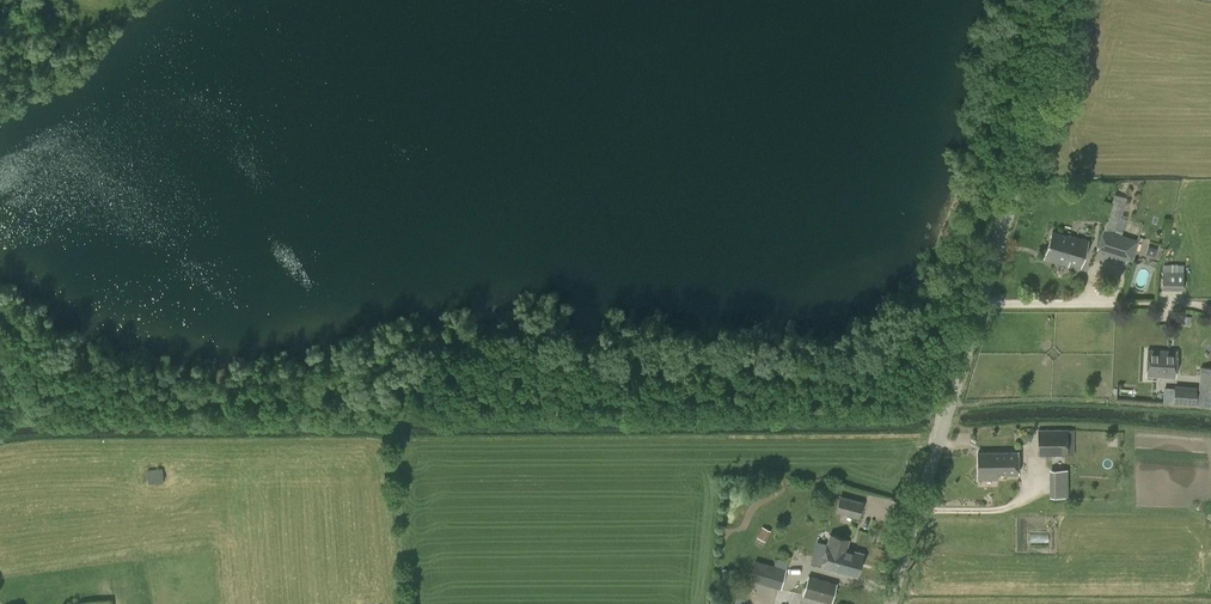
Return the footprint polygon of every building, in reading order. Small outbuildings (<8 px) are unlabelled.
[(1096,250),(1132,261),(1138,240),(1115,233),(1123,207),(1130,209),(1133,200),(1113,194),(1096,250)] [(1069,237),(1051,232),(1044,259),(1054,261),(1055,258),(1067,262),(1067,263),(1080,267),(1088,241),(1070,236),(1069,237)] [(1144,253),(1155,258),(1159,249),(1147,245),(1144,253)] [(1164,289),(1186,289),(1186,262),(1164,262),(1164,289)] [(1176,352),(1147,350),(1146,375),(1175,377),(1176,352)] [(1199,393),(1196,392),(1196,387),(1174,385),(1173,403),(1195,405),(1195,404),(1199,404),(1199,405),(1210,405),(1210,368),(1201,367),(1199,393)] [(1037,430),(1038,456),(1066,456),(1066,429),(1037,430)] [(1018,452),(978,453),(978,479),(997,479),(997,473),(1018,473),(1018,452)] [(148,469),(148,482),(163,482),(162,469),(148,469)] [(1067,497),(1067,491),(1065,470),(1052,471),(1054,498),(1067,497)] [(862,501),(840,495),(836,511),(858,517),(862,501)] [(770,531),(762,527),(757,538),(765,542),(770,531)] [(1049,539),(1049,532),(1031,534),(1032,541),(1049,539)] [(820,567),(857,576),(863,553),(847,549),(849,539),(830,534),(827,544),(820,567)] [(755,560),(749,581),(780,590),(788,562),(776,558),(774,565),(755,560)] [(803,596),(831,603),(836,583),(809,575),(803,596)]
